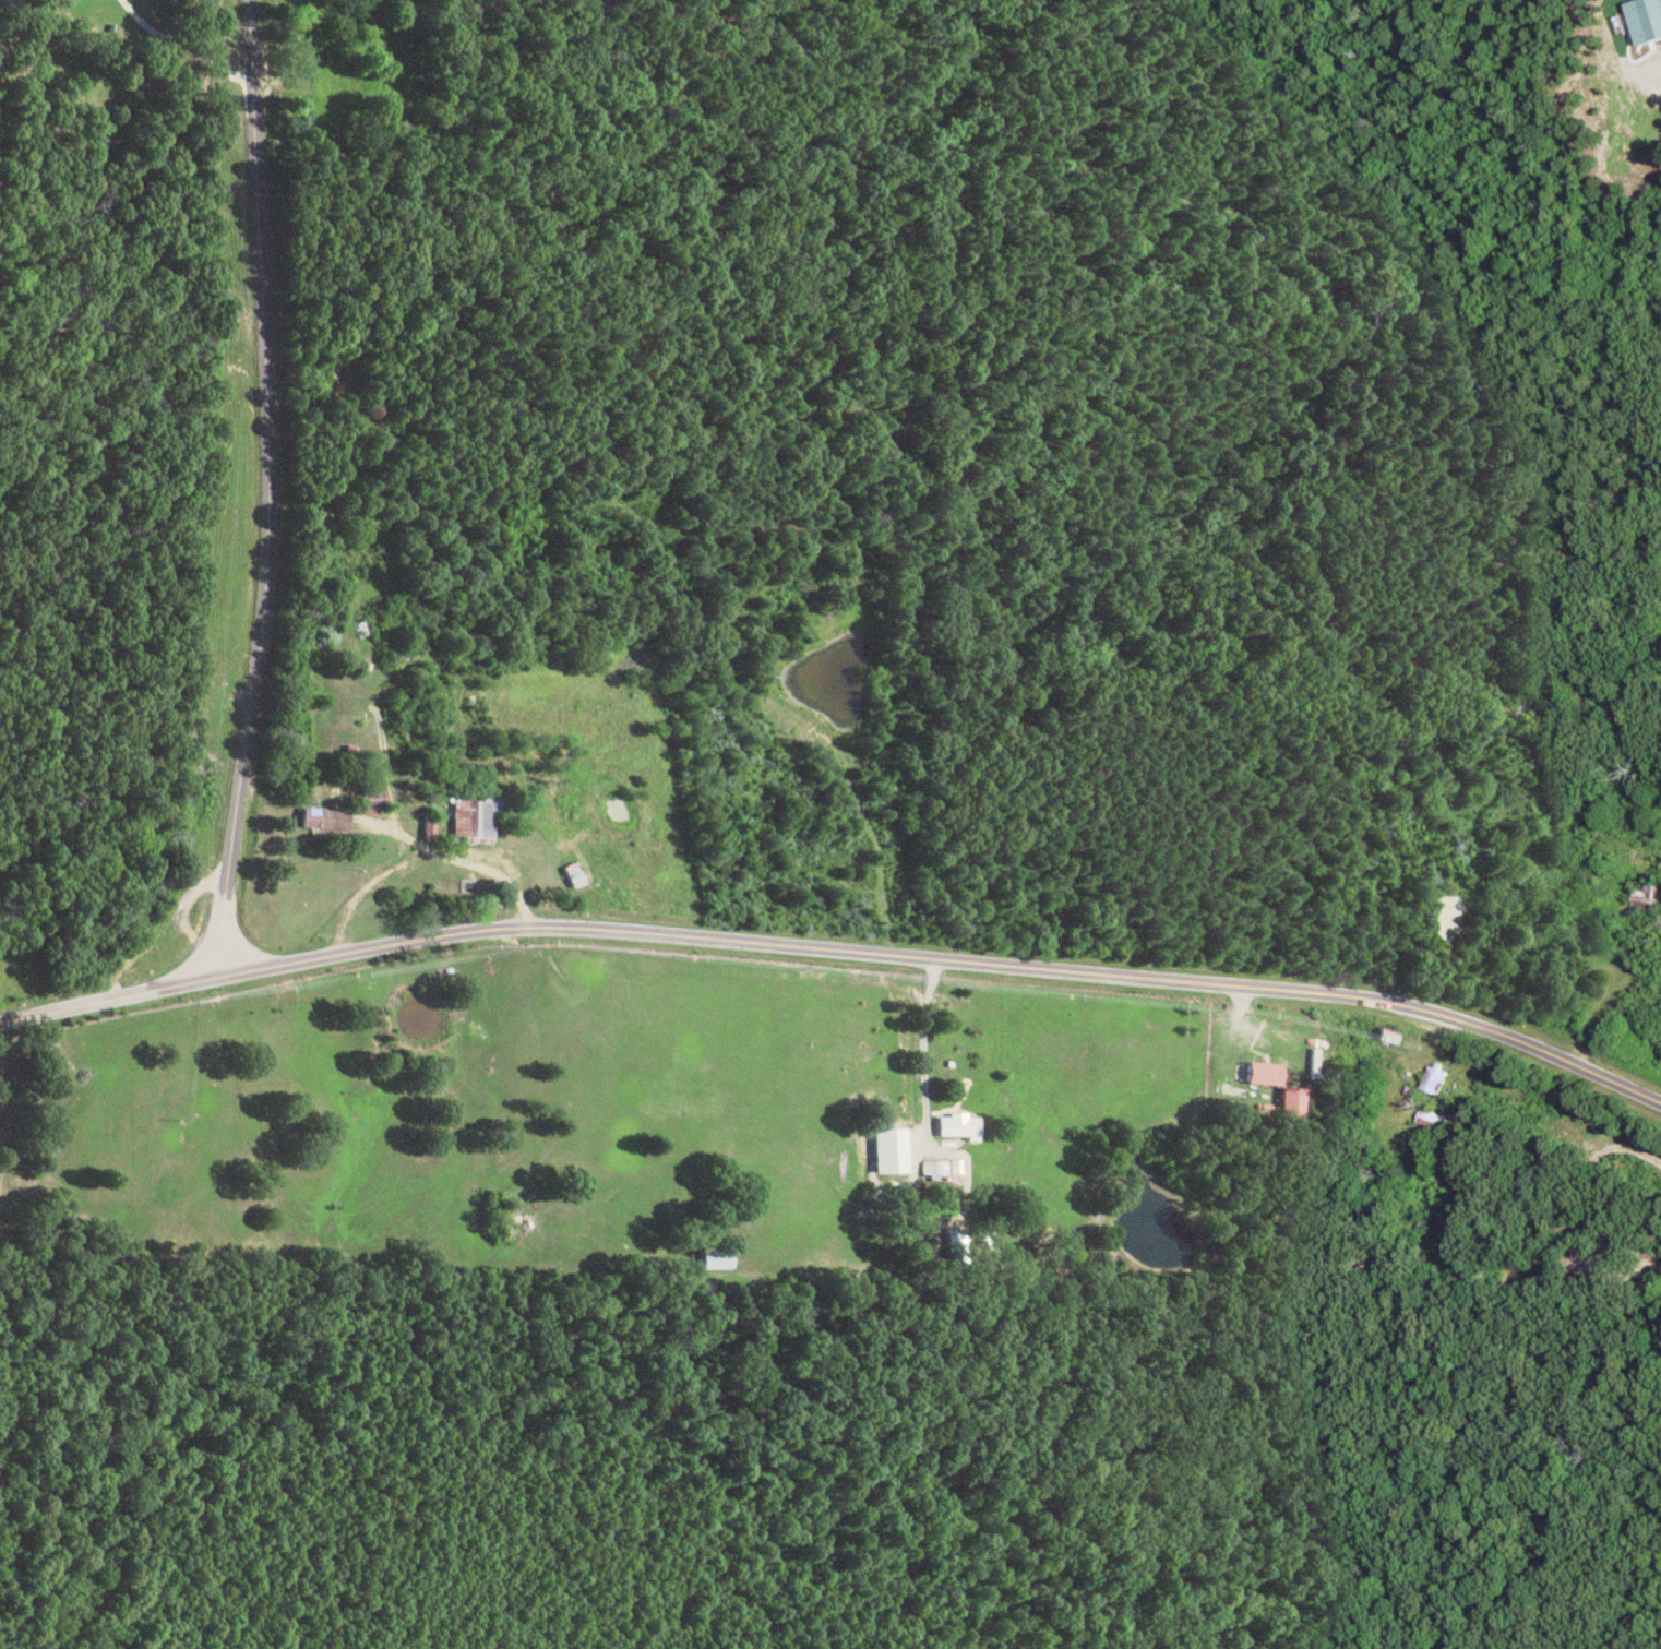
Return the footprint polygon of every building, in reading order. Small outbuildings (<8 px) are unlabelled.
[(1660,40),(1660,0),(1636,0),(1615,6),(1628,49),(1660,40)] [(378,789),(346,789),(346,816),(378,816),(378,789)] [(341,836),(343,815),(294,812),(293,832),(341,836)] [(1623,895),(1623,916),(1652,916),(1652,888),(1636,888),(1636,895),(1623,895)] [(1391,1046),(1391,1032),(1372,1032),(1372,1046),(1391,1046)] [(1274,1069),(1242,1065),(1239,1086),(1271,1091),(1274,1069)] [(1441,1075),(1422,1069),(1414,1093),(1433,1099),(1441,1075)] [(1294,1093),(1275,1091),(1273,1119),(1291,1121),(1294,1093)] [(932,1142),(972,1142),(972,1119),(933,1119),(932,1142)] [(916,1178),(940,1178),(940,1166),(916,1166),(916,1178)] [(725,1272),(725,1256),(695,1256),(695,1272),(725,1272)]
